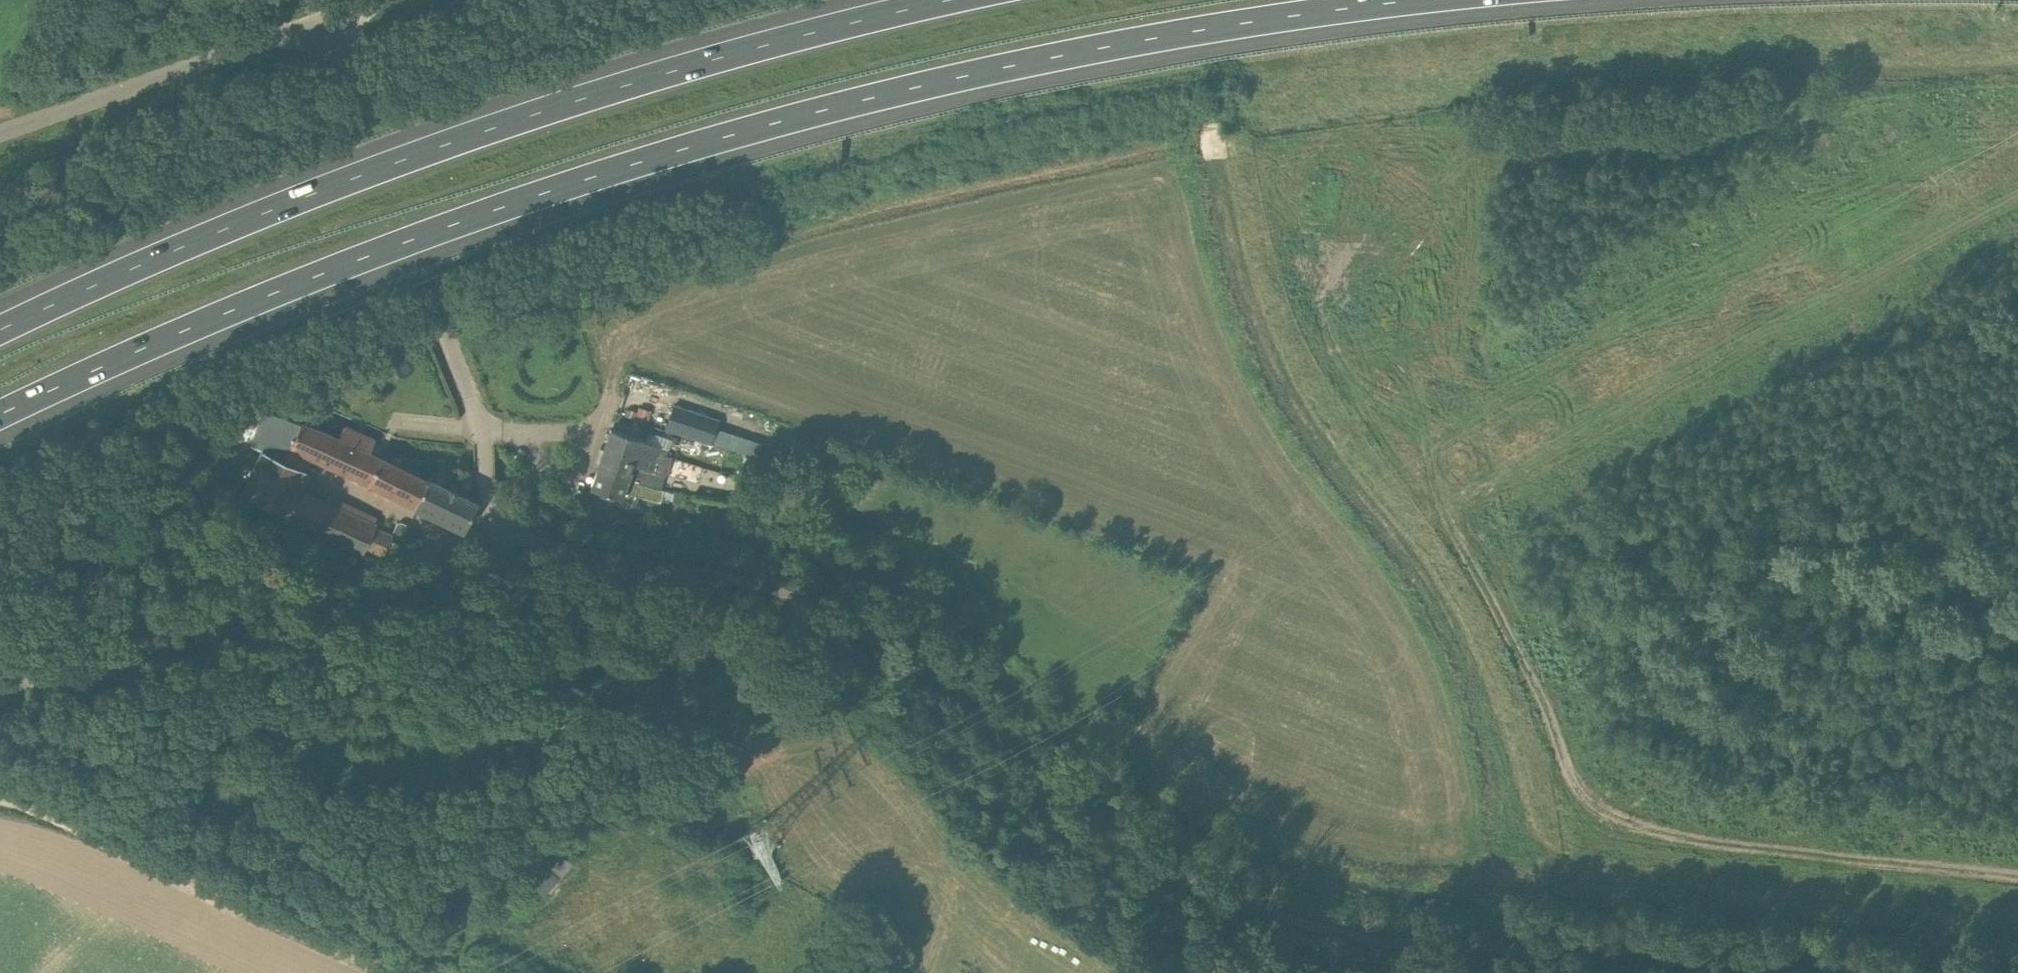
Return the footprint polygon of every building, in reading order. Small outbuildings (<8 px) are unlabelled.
[(673,406),(666,430),(756,459),(760,443),(717,429),(720,421),(673,406)] [(313,459),(431,515),(445,486),(429,478),(428,479),(382,457),(370,452),(376,439),(346,425),(339,438),(302,422),(301,424),(264,410),(249,444),(260,450),(240,495),(284,514),(281,520),(362,558),(366,549),(384,557),(390,544),(397,548),(407,530),(397,526),(392,536),(375,527),(377,524),(308,492),(303,489),(310,474),(307,472),(313,459)] [(677,458),(667,455),(668,450),(653,444),(610,430),(602,455),(635,465),(652,472),(654,468),(668,474),(670,468),(687,474),(690,465),(688,464),(689,459),(678,455),(677,458)] [(661,495),(662,490),(629,481),(635,465),(602,455),(594,478),(628,488),(661,495)] [(749,480),(754,465),(744,462),(740,476),(749,480)] [(660,502),(661,495),(628,488),(594,478),(590,490),(596,492),(593,502),(617,510),(619,504),(631,508),(635,496),(660,502)] [(465,530),(478,503),(445,486),(431,515),(465,530)] [(757,509),(760,496),(749,495),(747,507),(757,509)] [(549,846),(533,834),(518,856),(529,866),(522,875),(533,885),(531,886),(542,895),(569,864),(556,852),(556,854),(548,847),(549,846)]
